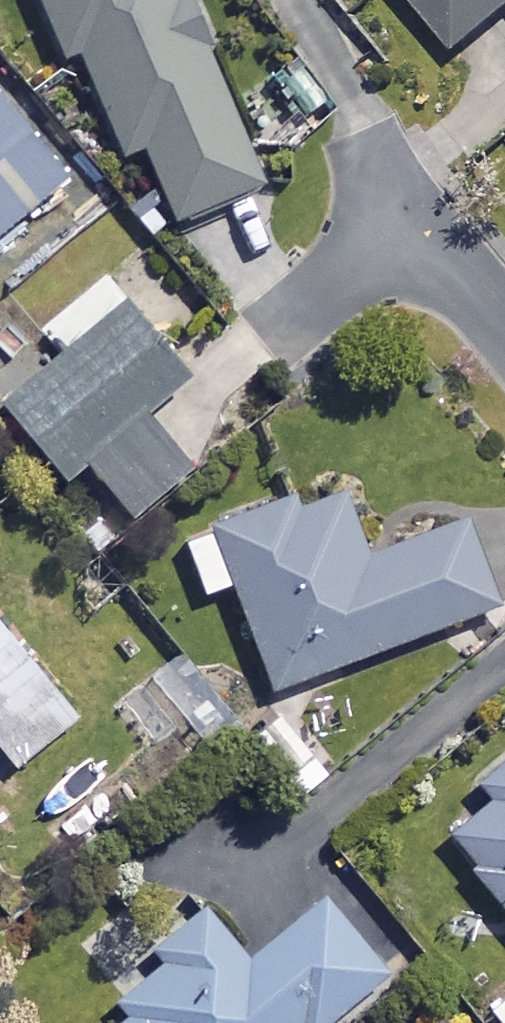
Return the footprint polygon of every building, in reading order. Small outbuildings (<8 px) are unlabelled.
[(64,59),(81,52),(124,157),(146,148),(177,224),(262,189),(184,0),(40,0),(64,59)] [(459,51),(504,14),(504,0),(418,0),(459,51)] [(0,103),(0,244),(19,266),(88,209),(0,103)] [(190,382),(103,279),(43,329),(68,359),(8,409),(68,482),(90,464),(137,520),(192,475),(145,419),(190,382)] [(365,562),(337,486),(186,543),(207,597),(236,587),(275,692),(503,607),(471,522),(365,562)] [(0,625),(0,747),(17,768),(77,720),(0,625)] [(488,792),(495,800),(450,835),(504,906),(504,779),(488,792)] [(326,901),(249,963),(200,904),(108,979),(136,1013),(124,1022),(331,1022),(388,977),(326,901)]
